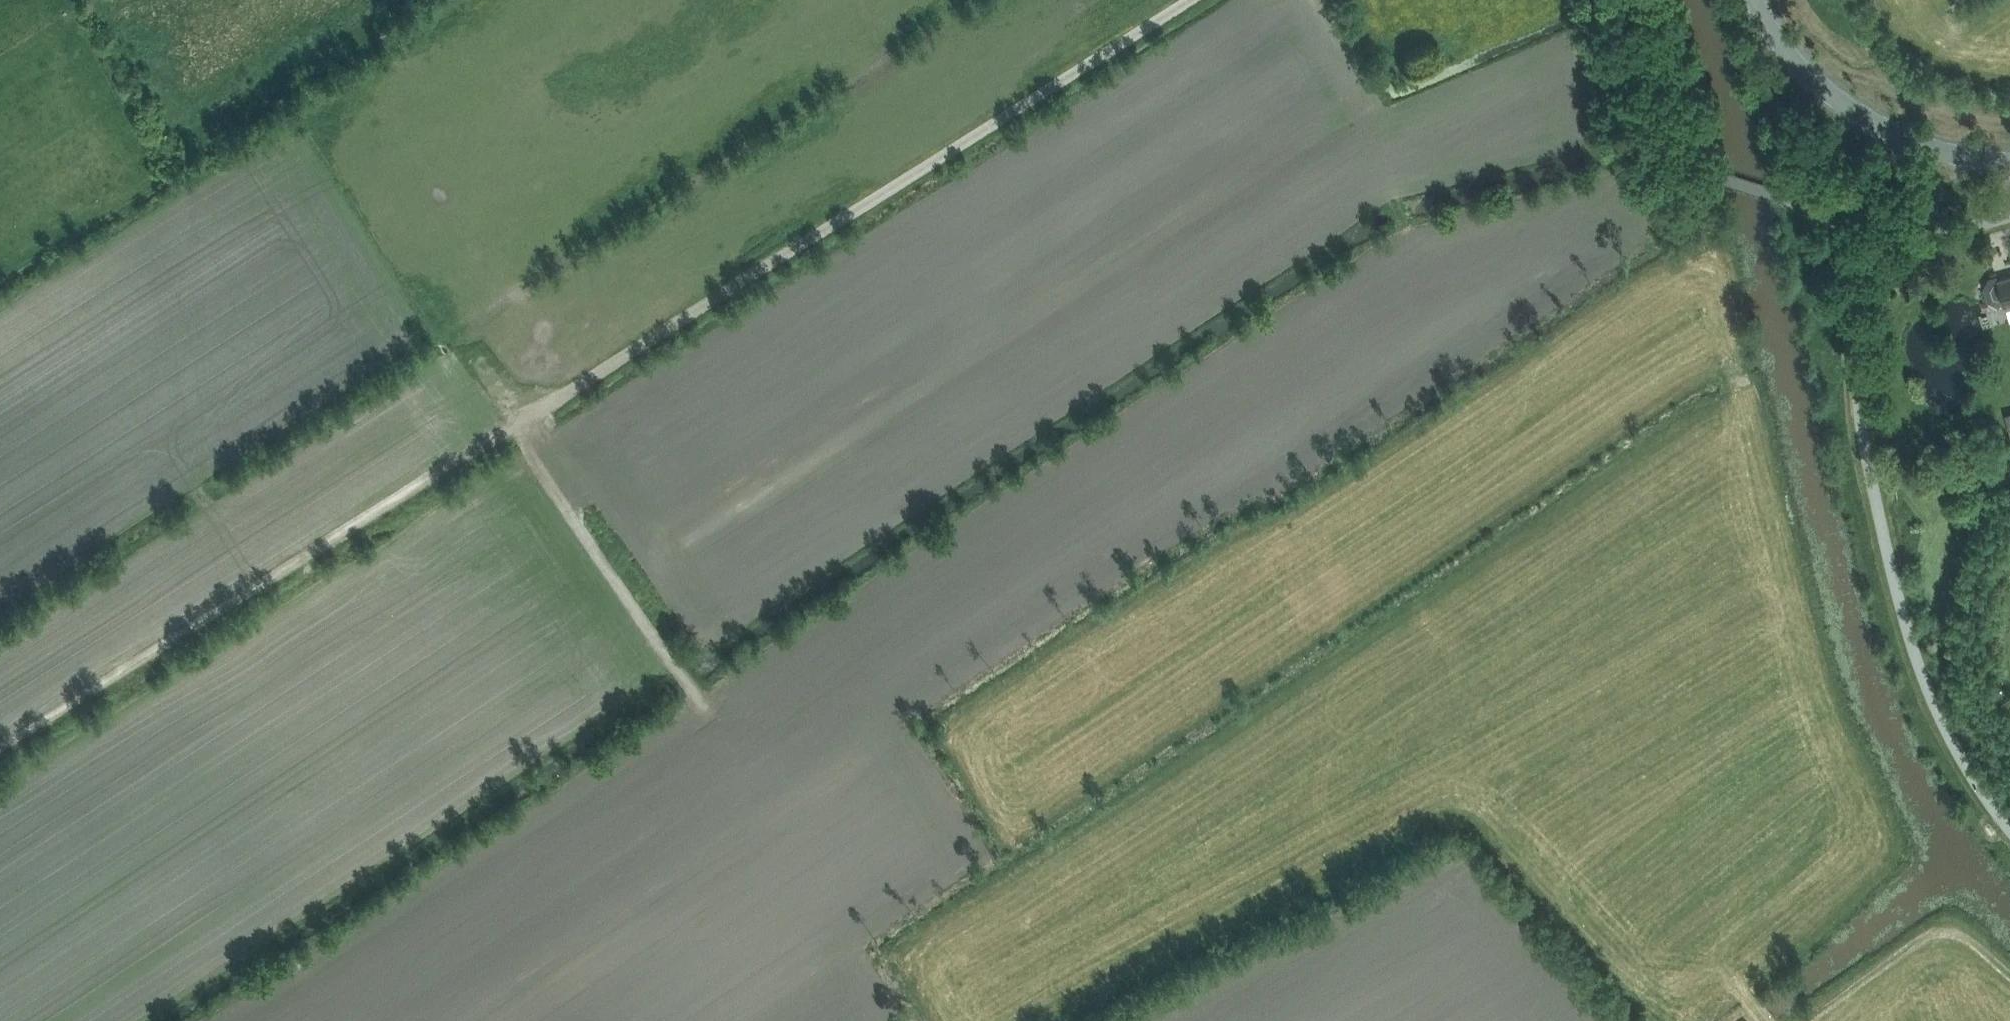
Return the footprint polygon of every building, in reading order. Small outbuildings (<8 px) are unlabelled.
[(1999,280),(1999,282),(1994,284),(1992,288),(1995,299),(2000,302),(2005,300),(2006,307),(2009,306),(2009,277),(1999,280)]
